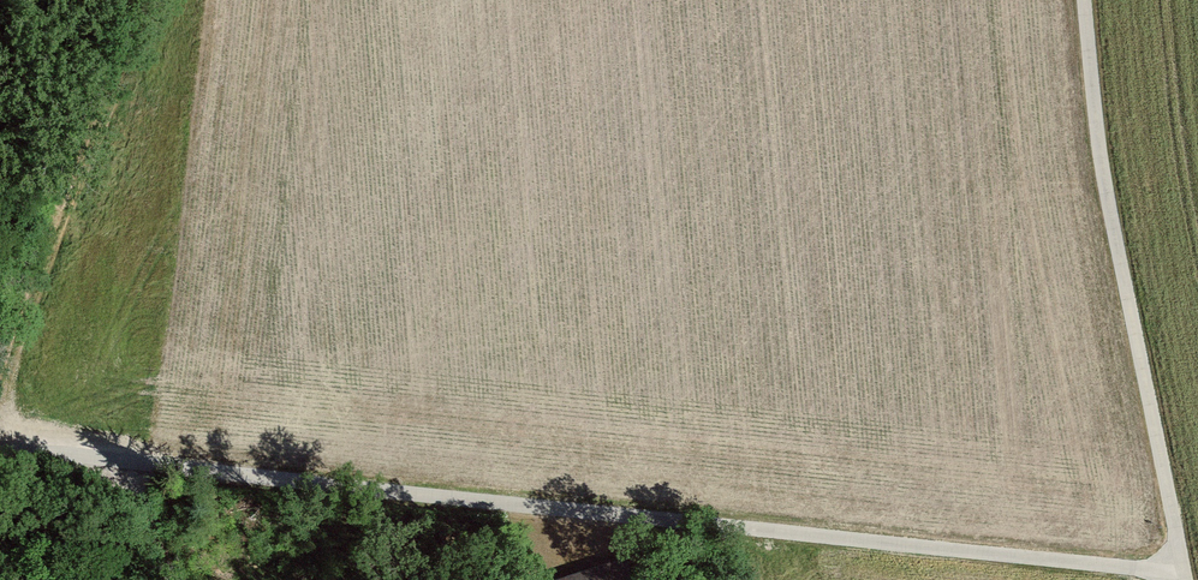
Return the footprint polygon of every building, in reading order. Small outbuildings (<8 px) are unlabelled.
[(625,558),(552,579),(631,579),(625,558)]
